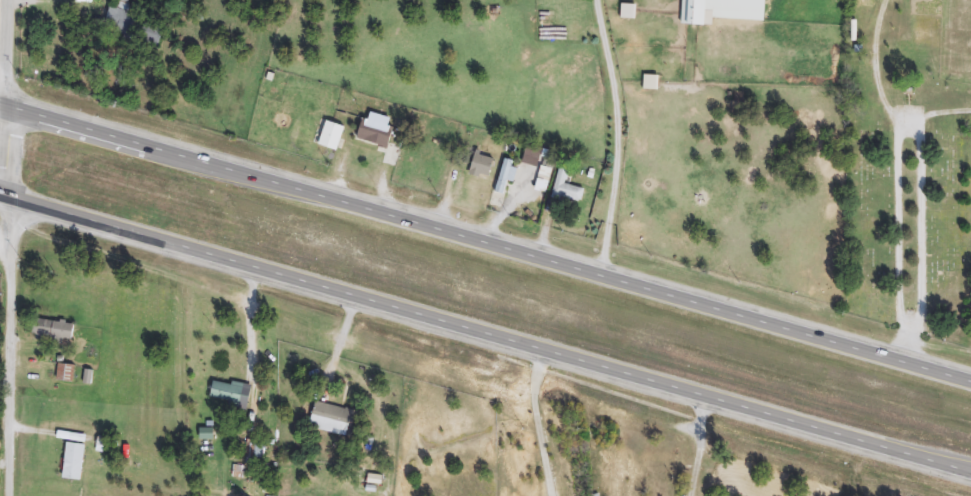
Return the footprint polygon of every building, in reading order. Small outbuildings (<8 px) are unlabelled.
[(684,25),(684,0),(707,0),(707,25),(684,25)] [(166,26),(159,47),(103,30),(110,9),(166,26)] [(659,77),(659,90),(644,90),(644,77),(659,77)] [(364,119),(370,121),(372,114),(397,121),(389,149),(358,140),(364,119)] [(347,127),(339,152),(320,146),(328,121),(347,127)] [(492,177),(476,177),(476,157),(492,157),(492,177)] [(509,181),(506,195),(496,193),(503,159),(518,163),(514,182),(509,181)] [(554,199),(558,168),(569,170),(567,186),(584,189),(581,203),(554,199)] [(73,343),(31,337),(34,318),(76,324),(73,343)] [(75,366),(73,382),(58,381),(60,364),(75,366)] [(244,401),(212,404),(211,385),(242,382),(244,401)] [(350,438),(311,429),(317,402),(357,412),(350,438)] [(85,480),(65,480),(65,444),(85,444),(85,480)] [(265,459),(247,459),(247,445),(265,445),(265,459)]
